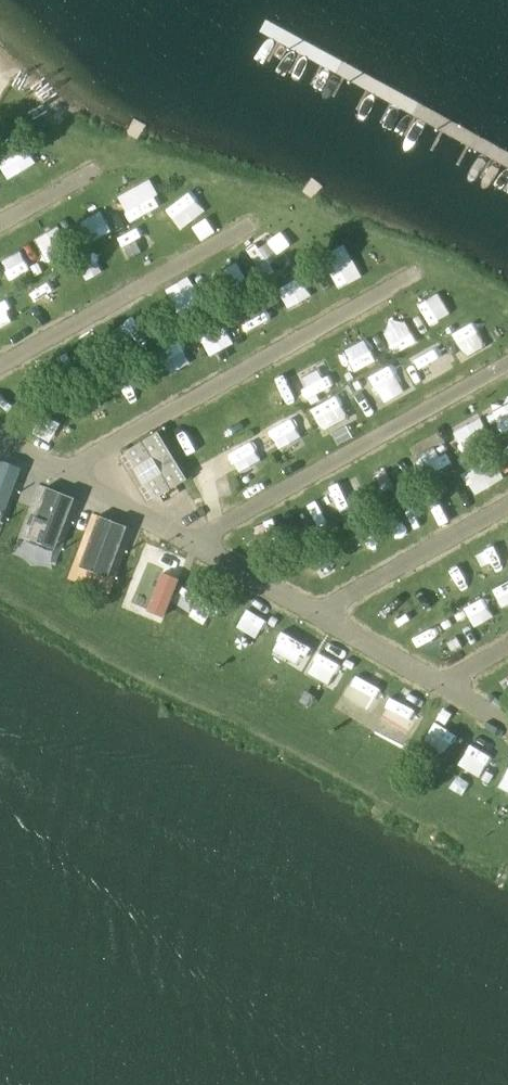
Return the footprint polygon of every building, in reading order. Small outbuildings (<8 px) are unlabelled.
[(5,178),(33,167),(24,145),(0,153),(0,163),(5,178)] [(111,197),(123,219),(147,206),(135,184),(111,197)] [(180,233),(210,212),(192,187),(163,208),(180,233)] [(80,218),(88,240),(110,232),(102,210),(80,218)] [(127,258),(150,245),(137,223),(115,236),(127,258)] [(40,234),(48,252),(66,243),(58,226),(40,234)] [(266,278),(291,263),(270,229),(246,244),(266,278)] [(338,288),(362,275),(345,241),(320,254),(338,288)] [(31,268),(19,247),(0,257),(0,271),(6,282),(31,268)] [(75,261),(83,279),(102,271),(94,252),(75,261)] [(226,298),(250,285),(233,254),(209,268),(226,298)] [(27,284),(38,303),(62,290),(51,271),(27,284)] [(273,291),(286,312),(311,297),(298,276),(273,291)] [(438,291),(417,303),(430,325),(451,312),(438,291)] [(17,310),(8,296),(0,302),(0,322),(17,310)] [(252,299),(235,308),(246,327),(263,317),(252,299)] [(417,340),(404,315),(381,328),(394,352),(417,340)] [(448,334),(460,355),(482,343),(470,322),(448,334)] [(172,373),(191,361),(177,340),(158,353),(172,373)] [(367,341),(344,353),(354,372),(377,360),(367,341)] [(433,341),(412,353),(424,374),(445,363),(433,341)] [(481,351),(466,357),(472,370),(486,364),(481,351)] [(363,375),(374,397),(400,384),(389,362),(363,375)] [(295,383),(309,401),(332,383),(318,365),(295,383)] [(398,403),(410,396),(403,383),(391,390),(398,403)] [(14,389),(0,387),(0,409),(10,410),(14,389)] [(339,394),(311,406),(320,430),(348,418),(339,394)] [(485,414),(496,435),(507,429),(507,402),(485,414)] [(42,415),(53,435),(70,425),(58,406),(42,415)] [(273,444),(311,424),(301,406),(264,426),(273,444)] [(479,416),(452,429),(458,442),(485,429),(479,416)] [(256,432),(217,451),(226,470),(265,451),(256,432)] [(184,485),(155,436),(123,456),(152,504),(184,485)] [(443,440),(417,451),(426,471),(451,460),(443,440)] [(203,513),(222,510),(214,465),(196,468),(203,513)] [(385,495),(407,485),(397,465),(376,475),(385,495)] [(30,474),(12,477),(19,525),(38,522),(30,474)] [(326,494),(339,519),(370,503),(357,479),(326,494)] [(58,550),(77,549),(75,502),(56,503),(58,550)] [(315,502),(299,509),(308,530),(325,523),(315,502)] [(338,536),(351,558),(377,543),(364,521),(338,536)] [(252,531),(256,547),(286,539),(282,523),(252,531)] [(105,574),(124,573),(122,526),(103,527),(105,574)] [(495,547),(469,563),(481,584),(507,568),(495,547)] [(143,549),(145,595),(164,595),(162,548),(143,549)] [(505,610),(507,608),(507,578),(492,587),(505,610)] [(174,606),(204,626),(219,604),(188,584),(174,606)] [(146,586),(132,587),(133,613),(147,613),(146,586)] [(405,628),(418,617),(405,601),(392,612),(405,628)] [(236,629),(257,643),(270,623),(248,609),(236,629)] [(443,618),(418,635),(424,645),(450,629),(443,618)] [(285,631),(272,652),(294,666),(307,645),(285,631)] [(334,691),(347,666),(317,651),(305,676),(334,691)] [(358,676),(336,704),(357,720),(379,692),(358,676)] [(407,734),(421,712),(398,697),(384,719),(407,734)] [(445,756),(460,735),(435,718),(420,739),(445,756)] [(458,764),(479,778),(493,756),(472,742),(458,764)] [(499,781),(507,788),(507,770),(499,781)]
